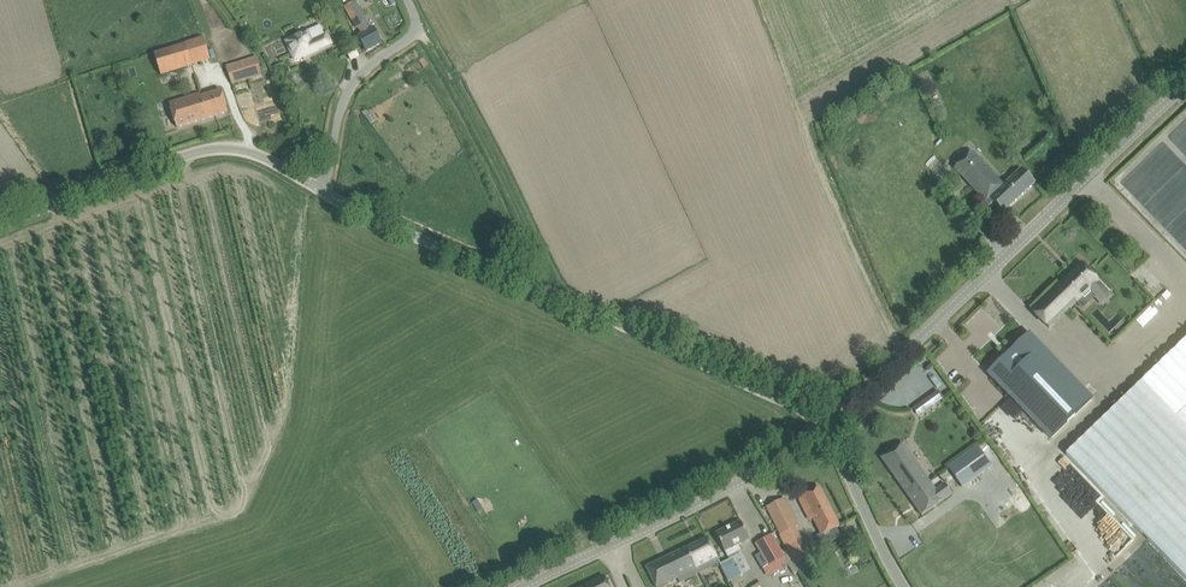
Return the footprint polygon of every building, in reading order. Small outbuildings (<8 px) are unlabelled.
[(358,36),(366,51),(382,43),(374,28),(372,29),(356,1),(344,7),(356,28),(358,27),(362,34),(358,36)] [(308,29),(285,40),(294,60),(332,43),(326,32),(324,32),(321,24),(308,30),(308,29)] [(154,53),(161,75),(210,60),(203,38),(185,43),(186,44),(154,53)] [(347,53),(351,60),(358,55),(354,49),(347,53)] [(226,66),(232,85),(262,75),(256,57),(226,66)] [(114,73),(117,88),(127,87),(123,71),(114,73)] [(201,97),(200,95),(170,104),(177,128),(228,112),(221,91),(201,97)] [(943,153),(949,150),(943,138),(937,141),(943,153)] [(954,169),(989,206),(994,202),(1004,212),(1035,183),(1021,169),(1003,186),(972,152),(954,169)] [(1012,208),(1019,216),(1035,201),(1028,193),(1012,208)] [(1082,264),(1032,311),(1041,320),(1049,329),(1049,328),(1058,319),(1089,290),(1099,300),(1107,292),(1097,282),(1098,281),(1082,264)] [(1035,338),(993,378),(1052,439),(1093,399),(1035,338)] [(1141,382),(1066,454),(1185,578),(1185,339),(1141,382)] [(938,391),(925,400),(931,407),(943,398),(938,391)] [(882,458),(922,515),(942,501),(952,494),(945,484),(936,491),(903,444),(882,458)] [(978,447),(949,468),(962,487),(992,466),(978,447)] [(799,498),(810,521),(814,519),(822,535),(839,526),(820,488),(799,498)] [(809,559),(811,558),(796,528),(798,527),(784,499),(767,507),(781,535),(780,536),(795,566),(796,565),(801,574),(813,568),(809,559)] [(725,552),(728,557),(741,550),(739,545),(750,540),(741,521),(716,533),(725,552)] [(789,565),(772,536),(757,544),(769,566),(764,568),(769,576),(789,565)] [(707,538),(687,548),(697,569),(698,569),(697,568),(710,562),(712,566),(719,563),(714,550),(707,538)] [(697,569),(687,548),(647,567),(656,586),(661,586),(697,569)] [(720,565),(729,583),(743,575),(734,558),(720,565)] [(584,586),(610,586),(604,577),(584,586)]
